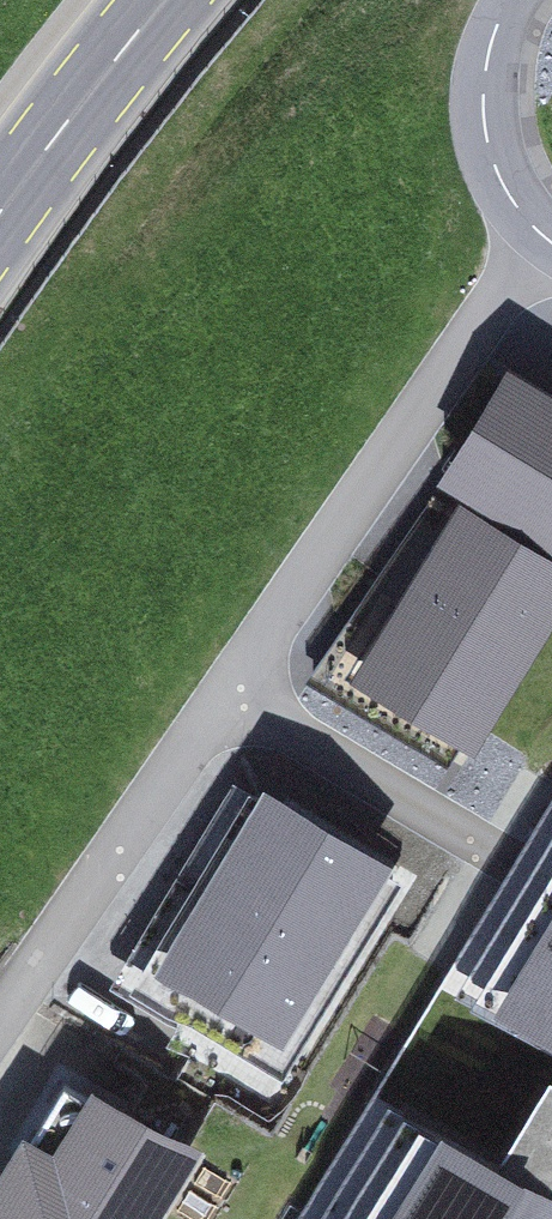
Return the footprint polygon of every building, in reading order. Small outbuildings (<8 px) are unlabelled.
[(438,478),(551,549),(551,395),(506,367),(438,478)] [(459,497),(352,670),(476,747),(551,624),(551,554),(459,497)] [(386,858),(259,784),(151,967),(278,1041),(386,858)] [(432,988),(551,1059),(551,786),(432,988)] [(93,1083),(53,1147),(24,1130),(0,1170),(0,1218),(158,1218),(201,1149),(93,1083)] [(551,1204),(551,1196),(381,1095),(307,1218),(543,1218),(551,1204)]
